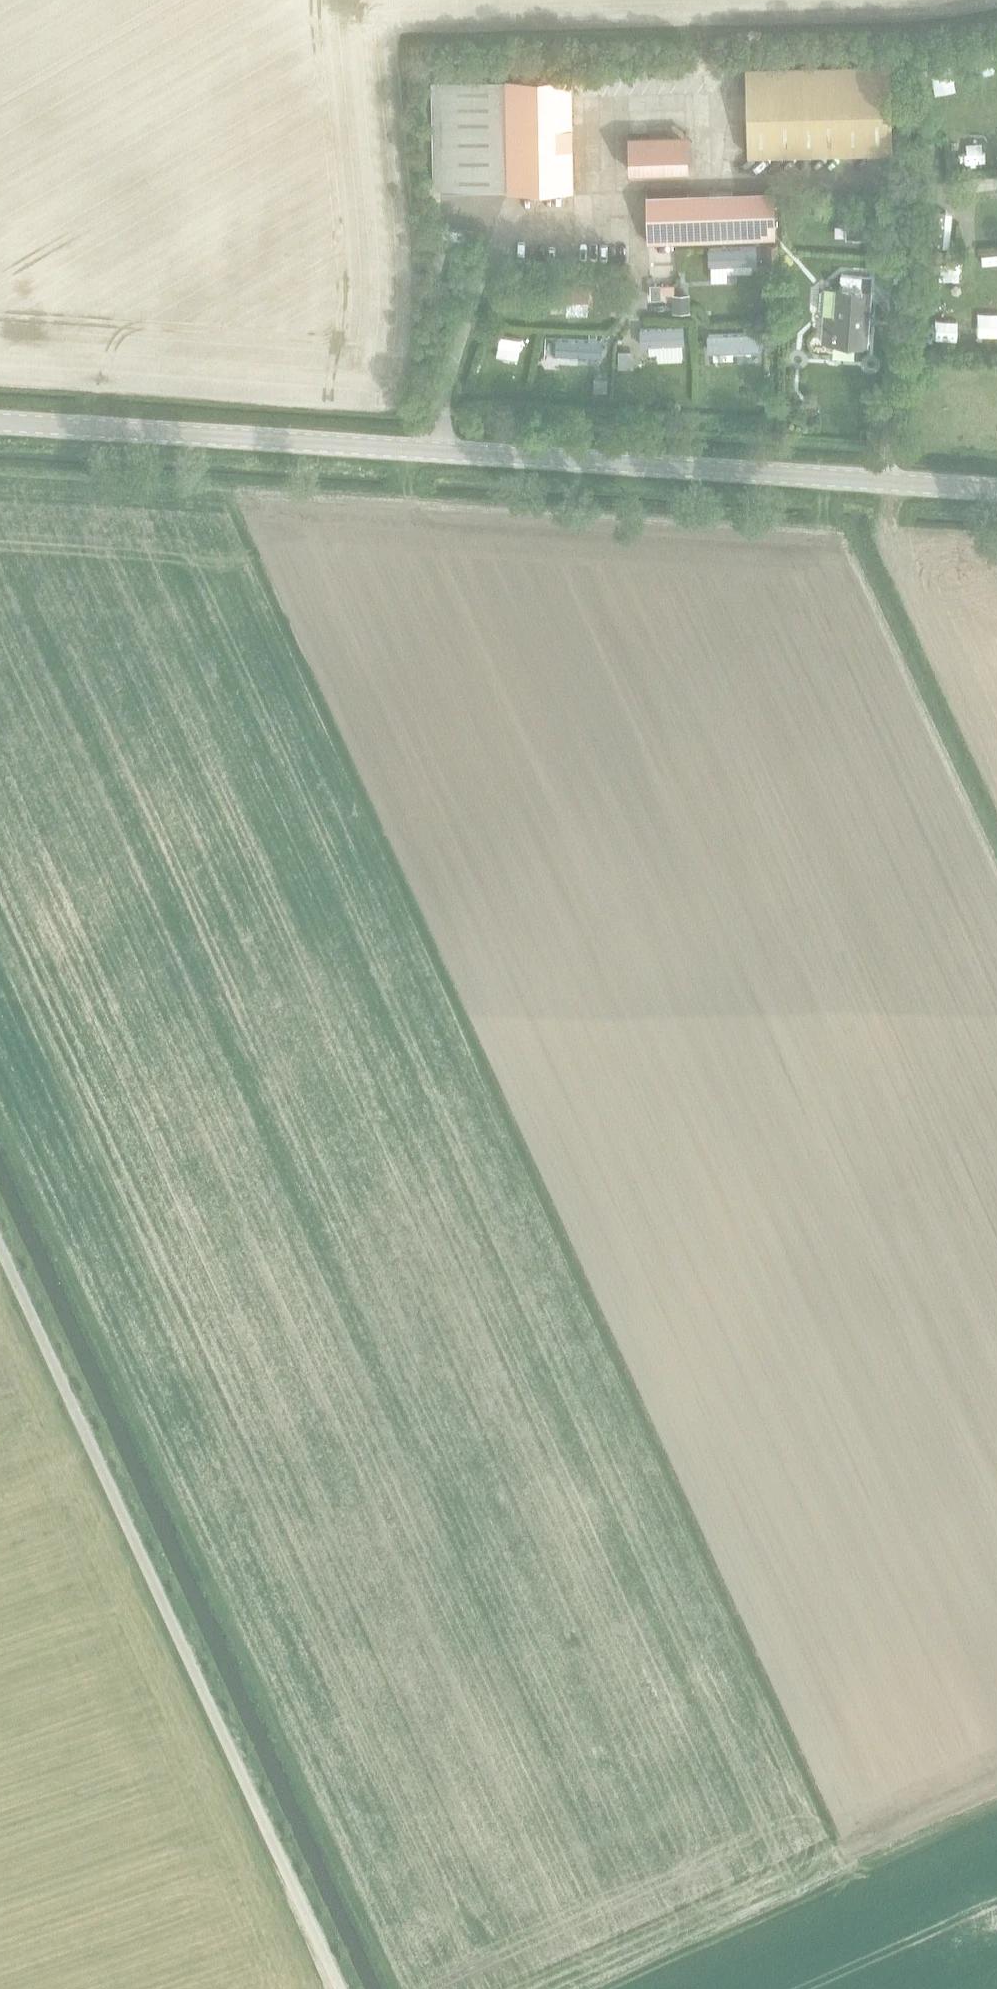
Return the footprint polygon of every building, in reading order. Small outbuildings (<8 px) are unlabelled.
[(744,60),(747,148),(892,142),(889,54),(744,60)] [(432,79),(433,186),(573,185),(572,74),(506,75),(506,79),(432,79)] [(626,131),(627,169),(687,167),(686,129),(626,131)] [(644,189),(646,240),(774,235),(772,184),(644,189)] [(768,243),(768,264),(778,264),(777,243),(768,243)] [(735,261),(735,266),(746,265),(745,260),(752,260),(752,246),(710,247),(710,261),(735,261)] [(819,339),(866,342),(869,275),(857,275),(856,285),(832,283),(830,308),(820,307),(819,339)] [(783,296),(796,296),(796,277),(783,277),(783,296)] [(549,284),(550,301),(588,299),(588,283),(549,284)] [(689,298),(674,299),(673,283),(652,284),(653,299),(657,308),(657,316),(673,315),(673,310),(689,310),(689,298)]
